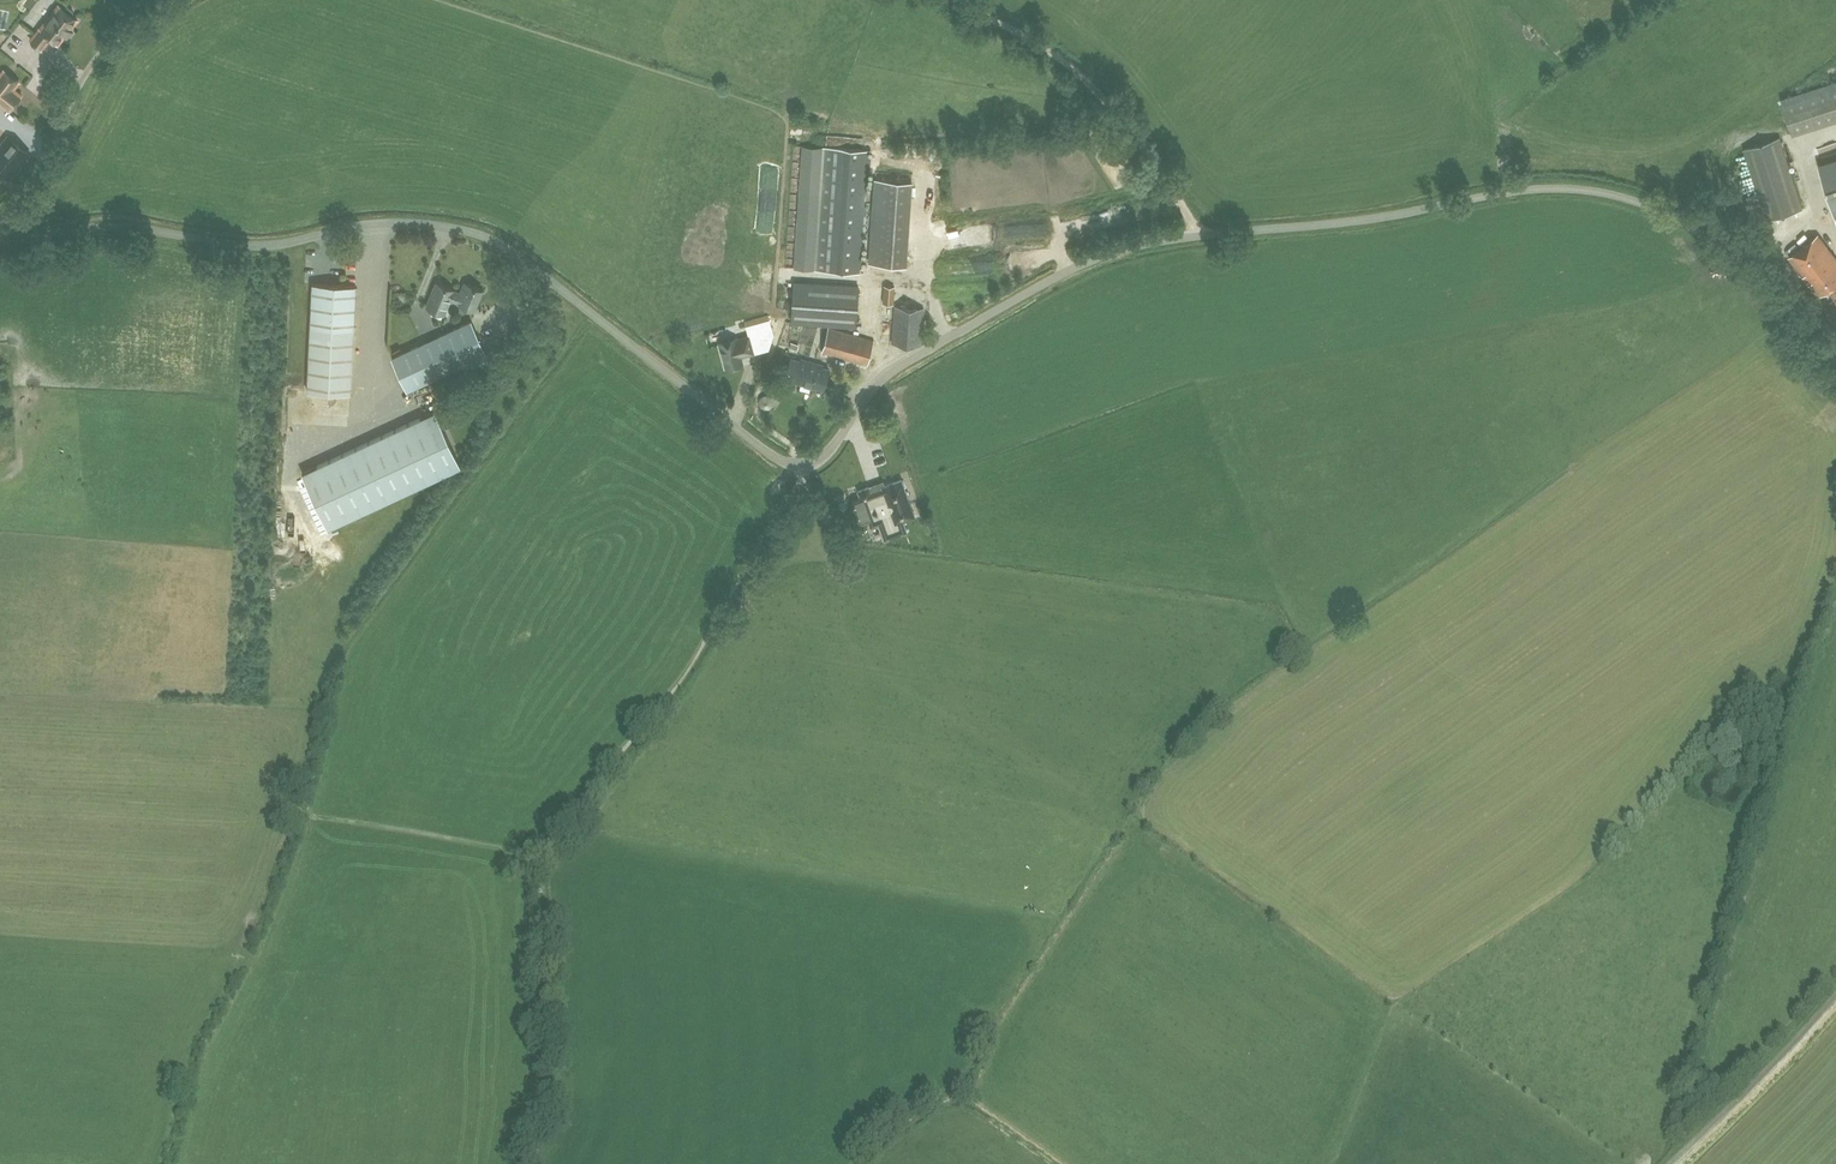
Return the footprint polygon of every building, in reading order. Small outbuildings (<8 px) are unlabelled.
[(64,9),(59,4),(36,33),(47,42),(50,38),(58,44),(77,19),(72,15),(73,13),(73,11),(68,7),(65,7),(64,9)] [(1797,133),(1835,123),(1835,75),(1785,89),(1797,133)] [(16,89),(0,76),(0,101),(9,108),(21,93),(16,89)] [(9,178),(30,152),(9,136),(0,147),(0,170),(9,178)] [(1767,220),(1771,218),(1803,208),(1780,137),(1744,148),(1767,220)] [(793,268),(815,269),(860,271),(866,150),(822,147),(802,145),(793,268)] [(1835,218),(1835,161),(1819,166),(1835,218)] [(911,181),(874,179),(868,263),(905,265),(911,181)] [(1819,295),(1829,288),(1835,297),(1835,258),(1818,234),(1790,256),(1819,295)] [(450,299),(454,290),(436,282),(426,307),(444,314),(450,299)] [(474,309),(483,289),(465,282),(460,293),(454,290),(450,299),(459,302),(459,303),(474,309)] [(856,325),(859,286),(794,282),(792,321),(856,325)] [(351,393),(356,285),(313,283),(308,391),(351,393)] [(894,303),(895,286),(884,285),(883,302),(894,303)] [(921,345),(924,308),(895,306),(892,343),(921,345)] [(474,366),(488,359),(486,353),(471,320),(393,357),(408,389),(471,360),(474,366)] [(867,365),(874,340),(829,327),(822,352),(867,365)] [(754,352),(749,335),(736,339),(736,338),(719,342),(726,368),(729,367),(731,369),(736,367),(737,365),(743,363),(740,354),(744,353),(745,355),(754,352)] [(823,389),(829,368),(791,358),(786,378),(823,389)] [(460,466),(435,411),(302,472),(328,528),(460,466)] [(915,515),(902,479),(883,487),(884,491),(878,493),(878,492),(876,491),(871,493),(869,487),(859,491),(861,498),(855,500),(852,506),(857,521),(863,524),(870,522),(872,527),(880,524),(885,540),(907,531),(903,520),(915,515)]
